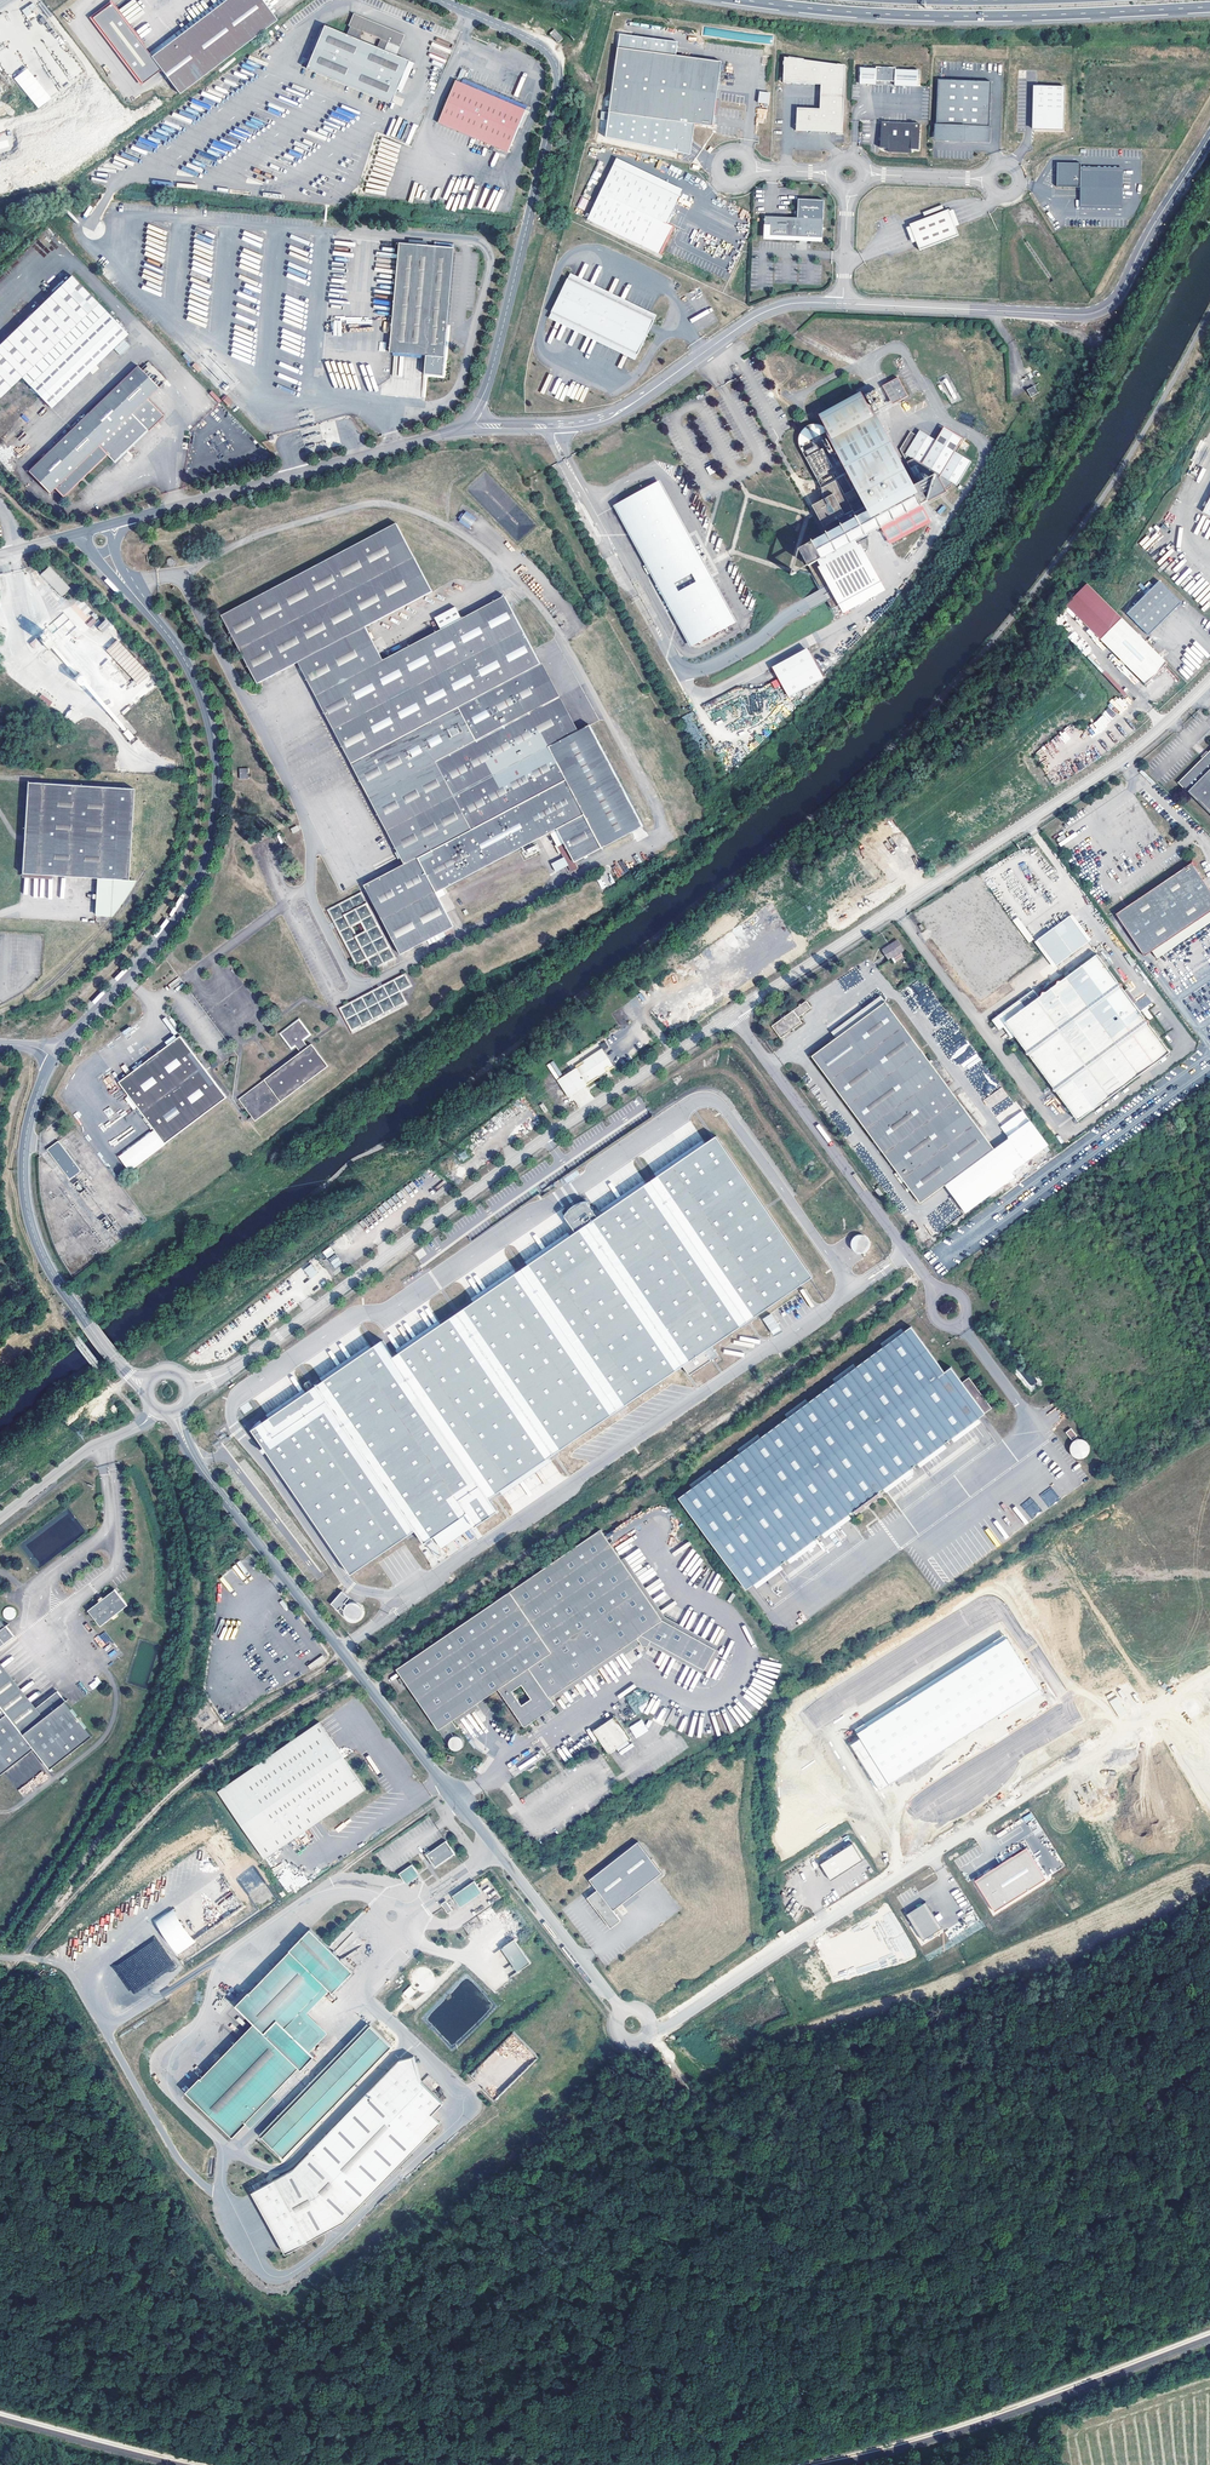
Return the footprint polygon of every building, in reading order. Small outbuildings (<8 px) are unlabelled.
[(277,20),(272,13),(261,0),(226,0),(152,56),(149,52),(112,2),(93,18),(159,108),(277,20)] [(149,52),(152,56),(226,0),(218,0),(149,52)] [(272,13),(275,10),(267,0),(261,0),(272,13)] [(415,63),(396,55),(405,35),(353,14),(348,26),(349,27),(346,34),(323,25),(306,68),(390,102),(396,90),(402,93),(415,63)] [(563,39),(555,30),(550,33),(558,43),(563,39)] [(724,64),(622,49),(615,114),(717,128),(724,64)] [(13,78),(39,109),(71,82),(70,80),(81,70),(64,50),(61,53),(68,61),(61,66),(58,63),(48,72),(40,64),(43,62),(38,56),(13,78)] [(846,67),(785,58),(784,84),(822,86),(821,110),(798,109),(798,132),(844,134),(846,67)] [(877,68),(862,68),(861,84),(877,84),(877,80),(896,81),(896,85),(919,86),(920,70),(897,69),(897,67),(877,66),(877,68)] [(440,124),(508,152),(522,116),(525,118),(527,113),(528,114),(529,110),(525,108),(527,104),(465,79),(466,77),(464,77),(467,68),(457,68),(455,73),(453,73),(451,77),(453,77),(448,89),(453,91),(440,124)] [(990,141),(992,81),(939,79),(936,138),(950,138),(950,140),(990,141)] [(1063,86),(1036,85),(1035,130),(1063,130),(1063,86)] [(759,91),(758,103),(769,104),(770,92),(759,91)] [(889,148),(889,151),(912,152),(913,149),(920,149),(921,124),(882,122),(881,148),(889,148)] [(654,152),(655,146),(631,143),(630,149),(654,152)] [(618,158),(616,164),(681,196),(684,190),(618,158)] [(1081,163),(1057,162),(1056,186),(1080,186),(1080,196),(1122,197),(1123,179),(1081,178),(1081,169),(1081,163)] [(681,196),(616,164),(589,219),(662,254),(675,226),(668,223),(681,196)] [(1081,178),(1123,179),(1123,170),(1081,169),(1081,178)] [(1122,205),(1122,197),(1080,196),(1080,204),(1122,205)] [(584,210),(589,200),(583,198),(578,208),(584,210)] [(798,218),(823,219),(824,200),(799,199),(798,218)] [(949,209),(910,224),(920,250),(959,236),(949,209)] [(798,218),(766,216),(765,236),(797,238),(797,241),(811,241),(811,238),(822,239),(823,219),(798,218)] [(455,248),(399,243),(390,353),(427,356),(446,357),(455,248)] [(572,272),(569,278),(655,320),(657,315),(572,272)] [(23,376),(54,407),(128,334),(99,303),(71,274),(0,343),(0,398),(23,376)] [(569,278),(553,312),(639,354),(655,320),(569,278)] [(639,354),(553,312),(550,318),(635,360),(639,354)] [(783,322),(775,326),(777,332),(786,328),(783,322)] [(124,340),(114,350),(120,356),(130,346),(124,340)] [(446,357),(427,356),(425,375),(444,376),(446,357)] [(55,488),(63,496),(106,454),(114,463),(148,430),(149,431),(164,416),(147,398),(158,387),(137,365),(28,471),(50,493),(55,488)] [(898,377),(889,382),(899,401),(908,396),(898,377)] [(889,382),(883,385),(893,404),(899,401),(889,382)] [(1034,385),(1026,390),(1031,397),(1038,393),(1034,385)] [(227,395),(222,399),(228,406),(232,402),(227,395)] [(821,501),(822,514),(833,523),(839,520),(842,527),(800,549),(832,608),(879,583),(856,540),(881,527),(921,505),(912,488),(862,397),(822,419),(851,472),(844,476),(852,491),(844,494),(837,480),(821,488),(823,496),(821,501)] [(942,428),(935,440),(954,451),(961,439),(942,428)] [(956,485),(970,461),(954,451),(935,440),(918,430),(915,435),(909,432),(899,450),(918,484),(928,501),(946,491),(945,489),(949,487),(952,482),(956,485)] [(834,452),(828,440),(825,442),(831,454),(834,452)] [(831,468),(822,449),(808,456),(818,475),(831,468)] [(716,472),(713,464),(707,468),(710,475),(716,472)] [(835,478),(834,474),(821,481),(823,484),(835,478)] [(731,624),(655,484),(618,504),(694,644),(731,624)] [(912,488),(921,505),(928,501),(918,484),(912,488)] [(822,514),(821,501),(812,506),(824,527),(833,523),(822,514)] [(921,505),(881,527),(885,534),(925,512),(921,505)] [(943,505),(937,512),(940,514),(946,508),(943,505)] [(488,511),(518,542),(524,535),(522,533),(525,530),(527,533),(535,525),(526,516),(513,528),(504,519),(504,518),(493,506),(488,511)] [(459,520),(468,528),(476,519),(466,511),(459,520)] [(397,525),(222,615),(258,684),(298,663),(404,864),(364,885),(400,955),(454,927),(436,893),(550,833),(557,830),(575,863),(644,827),(590,726),(579,732),(543,664),(542,664),(505,596),(383,661),(365,627),(433,592),(397,525)] [(1156,532),(1158,535),(1163,532),(1157,525),(1154,527),(1157,531),(1156,532)] [(61,596),(70,588),(49,566),(40,575),(61,596)] [(1159,581),(1128,613),(1149,635),(1181,603),(1159,581)] [(1100,639),(1122,617),(1088,583),(1066,605),(1100,639)] [(1167,663),(1122,617),(1100,639),(1145,684),(1156,674),(1158,676),(1162,673),(1160,670),(1167,663)] [(36,638),(30,643),(35,649),(41,644),(36,638)] [(149,675),(115,641),(105,651),(138,685),(149,675)] [(824,676),(809,651),(775,671),(789,696),(824,676)] [(772,681),(774,688),(780,687),(777,679),(772,681)] [(135,736),(129,729),(123,733),(129,741),(135,736)] [(1207,755),(1202,761),(1201,761),(1177,785),(1186,795),(1187,794),(1209,817),(1209,752),(1207,755)] [(239,778),(248,778),(248,768),(239,768),(239,778)] [(52,875),(97,877),(96,916),(112,916),(117,911),(137,879),(129,879),(134,788),(28,783),(23,873),(52,875)] [(557,830),(550,833),(572,873),(579,869),(575,863),(557,830)] [(1116,915),(1145,957),(1153,952),(1158,960),(1209,923),(1209,889),(1206,883),(1195,868),(1199,865),(1193,857),(1186,862),(1188,866),(1116,915)] [(373,972),(397,960),(362,892),(327,910),(356,967),(367,961),(373,972)] [(1017,917),(1012,921),(1029,943),(1034,939),(1017,917)] [(1069,918),(1039,941),(1058,966),(1088,943),(1069,918)] [(897,940),(882,950),(888,960),(904,950),(897,940)] [(892,959),(894,963),(903,957),(900,953),(892,959)] [(1080,1122),(1171,1053),(1150,1025),(1149,1021),(1146,1020),(1123,989),(1122,985),(1119,984),(1098,955),(1062,982),(1058,983),(1057,986),(1047,993),(1044,994),(1042,997),(1040,999),(1034,991),(993,1022),(1001,1032),(1005,1029),(1008,1027),(1016,1038),(1027,1052),(1027,1056),(1031,1058),(1054,1089),(1054,1092),(1058,1094),(1078,1120),(1077,1121),(1076,1123),(1077,1124),(1079,1125),(1081,1123),(1080,1122)] [(406,974),(339,1009),(352,1035),(409,1005),(402,993),(413,987),(406,974)] [(831,1032),(836,1038),(885,1001),(881,996),(831,1032)] [(994,1149),(885,1001),(836,1038),(811,1056),(920,1203),(944,1185),(994,1149)] [(793,1010),(772,1026),(781,1038),(802,1022),(793,1010)] [(329,1068),(311,1045),(308,1047),(303,1041),(310,1036),(298,1020),(280,1034),(292,1049),(295,1046),(300,1053),(238,1100),(255,1123),(329,1068)] [(1008,1027),(1005,1029),(1013,1040),(1016,1038),(1008,1027)] [(227,1099),(182,1038),(120,1083),(154,1128),(166,1144),(227,1099)] [(577,1067),(558,1080),(569,1098),(588,1085),(615,1067),(603,1048),(576,1066),(577,1067)] [(805,1074),(801,1077),(806,1085),(810,1082),(805,1074)] [(990,1109),(1008,1096),(1002,1087),(984,1100),(990,1109)] [(1008,1138),(994,1149),(944,1185),(965,1213),(1015,1177),(1011,1172),(1048,1145),(1030,1121),(1008,1137),(1008,1138)] [(166,1144),(154,1128),(118,1155),(130,1171),(166,1144)] [(717,1136),(674,1165),(598,1217),(587,1201),(581,1202),(575,1205),(569,1210),(565,1216),(576,1232),(394,1356),(383,1340),(264,1422),(262,1419),(252,1430),(264,1447),(261,1449),(265,1454),(267,1452),(351,1574),(416,1530),(425,1543),(434,1537),(467,1514),(475,1525),(476,1527),(499,1511),(490,1498),(683,1366),(690,1375),(719,1355),(713,1346),(753,1318),(813,1277),(717,1136)] [(59,1142),(48,1150),(71,1180),(82,1171),(59,1142)] [(851,1237),(854,1253),(868,1250),(865,1234),(851,1237)] [(327,1258),(334,1253),(330,1246),(322,1252),(327,1258)] [(328,1260),(335,1268),(342,1262),(335,1254),(328,1260)] [(311,1264),(304,1270),(311,1278),(318,1273),(311,1264)] [(770,1313),(762,1319),(773,1336),(781,1330),(770,1313)] [(806,1404),(788,1417),(759,1438),(740,1452),(711,1473),(693,1486),(679,1496),(747,1588),(854,1511),(857,1514),(873,1503),(880,1497),(877,1493),(992,1410),(969,1379),(962,1383),(951,1368),(944,1373),(911,1328),(903,1334),(884,1347),(854,1369),(836,1382),(806,1404)] [(881,1343),(884,1347),(903,1334),(900,1330),(881,1343)] [(833,1378),(836,1382),(854,1369),(851,1365),(833,1378)] [(785,1412),(788,1417),(806,1404),(802,1399),(785,1412)] [(1070,1432),(1065,1436),(1071,1442),(1075,1439),(1070,1432)] [(738,1449),(740,1452),(759,1438),(757,1436),(738,1449)] [(1088,1453),(1088,1452),(1088,1451),(1088,1450),(1087,1449),(1087,1447),(1086,1446),(1085,1445),(1084,1444),(1083,1444),(1082,1443),(1080,1443),(1079,1443),(1078,1443),(1077,1443),(1076,1443),(1075,1444),(1074,1444),(1073,1445),(1072,1446),(1071,1447),(1071,1448),(1070,1449),(1070,1450),(1070,1451),(1070,1452),(1070,1454),(1070,1455),(1071,1456),(1071,1457),(1072,1458),(1073,1459),(1074,1459),(1075,1460),(1076,1461),(1077,1461),(1078,1461),(1079,1461),(1080,1461),(1081,1461),(1083,1460),(1084,1460),(1085,1459),(1085,1458),(1086,1457),(1087,1457),(1087,1456),(1088,1454),(1088,1453)] [(690,1483),(693,1486),(711,1473),(709,1470),(690,1483)] [(1049,1507),(1060,1498),(1050,1486),(1039,1496),(1049,1507)] [(1032,1519),(1042,1510),(1030,1497),(1020,1506),(1032,1519)] [(467,1514),(434,1537),(442,1548),(475,1525),(467,1514)] [(704,1670),(716,1650),(664,1621),(610,1543),(601,1529),(397,1668),(439,1730),(454,1720),(477,1704),(499,1689),(525,1726),(529,1724),(532,1721),(556,1706),(550,1698),(553,1695),(637,1638),(640,1642),(642,1647),(648,1647),(649,1645),(651,1641),(704,1670)] [(433,1541),(428,1545),(436,1556),(440,1553),(433,1541)] [(614,1541),(610,1543),(664,1621),(716,1650),(718,1646),(666,1618),(614,1541)] [(756,1589),(783,1569),(780,1566),(753,1585),(756,1589)] [(117,1589),(90,1610),(102,1626),(128,1605),(117,1589)] [(351,1603),(347,1605),(345,1603),(350,1598),(342,1591),(331,1603),(338,1610),(341,1608),(343,1610),(343,1614),(345,1618),(348,1620),(352,1621),(356,1620),(360,1618),(361,1613),(361,1609),(359,1606),(356,1603),(351,1603)] [(732,1593),(727,1601),(731,1603),(736,1595),(732,1593)] [(666,1606),(668,1609),(676,1605),(675,1601),(666,1606)] [(3,1608),(4,1620),(16,1619),(15,1607),(3,1608)] [(0,1615),(0,1647),(15,1635),(0,1615)] [(100,1648),(105,1645),(100,1635),(95,1638),(100,1648)] [(637,1638),(553,1695),(556,1699),(640,1642),(637,1638)] [(1039,1688),(1007,1638),(858,1733),(861,1738),(850,1744),(879,1790),(1039,1688)] [(651,1641),(649,1645),(702,1674),(704,1670),(651,1641)] [(716,1650),(704,1670),(708,1672),(720,1652),(716,1650)] [(35,1748),(52,1769),(94,1736),(58,1691),(38,1707),(0,1659),(0,1776),(35,1748)] [(89,1684),(92,1688),(101,1682),(98,1678),(89,1684)] [(477,1704),(454,1720),(457,1723),(479,1708),(477,1704)] [(616,1716),(593,1731),(608,1753),(631,1738),(616,1716)] [(325,1718),(226,1788),(272,1855),(372,1785),(325,1718)] [(641,1719),(629,1727),(636,1738),(648,1731),(641,1719)] [(452,1752),(464,1747),(459,1735),(446,1740),(452,1752)] [(37,1787),(48,1778),(43,1772),(32,1780),(37,1787)] [(18,1789),(21,1794),(31,1790),(28,1784),(18,1789)] [(1025,1822),(1034,1818),(1032,1813),(1023,1817),(1025,1822)] [(447,1841),(427,1854),(436,1867),(456,1854),(447,1841)] [(638,1842),(589,1879),(597,1889),(587,1897),(611,1928),(621,1920),(614,1910),(622,1903),(637,1892),(662,1873),(638,1842)] [(821,1863),(831,1880),(863,1859),(853,1843),(821,1863)] [(1027,1848),(976,1880),(995,1911),(1046,1878),(1027,1848)] [(412,1865),(400,1873),(407,1884),(420,1875),(412,1865)] [(282,1884),(294,1878),(291,1872),(279,1878),(282,1884)] [(474,1881),(454,1896),(461,1907),(482,1893),(474,1881)] [(637,1892),(622,1903),(626,1908),(640,1896),(637,1892)] [(446,1901),(443,1904),(448,1913),(453,1910),(446,1901)] [(926,1902),(907,1914),(923,1939),(942,1927),(926,1902)] [(883,1907),(868,1916),(884,1941),(899,1932),(883,1907)] [(175,1955),(194,1944),(173,1910),(154,1921),(175,1955)] [(250,1990),(237,2003),(256,2021),(202,2078),(202,2077),(187,2091),(234,2136),(247,2123),(252,2127),(280,2098),(274,2093),(302,2065),(304,2067),(317,2053),(312,2048),(284,2022),(344,1958),(312,1927),(291,1947),(291,1948),(251,1990),(250,1990)] [(515,1939),(503,1949),(519,1972),(531,1963),(515,1939)] [(344,1958),(284,2022),(312,2048),(330,2030),(310,2010),(331,1987),(335,1990),(356,1969),(344,1958)] [(410,1986),(403,1993),(409,1999),(416,1992),(410,1986)] [(369,2022),(261,2133),(285,2157),(393,2045),(369,2022)] [(293,2169),(252,2191),(286,2253),(345,2221),(441,2122),(433,2114),(443,2102),(421,2081),(414,2056),(399,2060),(293,2169)] [(433,2090),(438,2085),(428,2075),(423,2080),(433,2090)]
